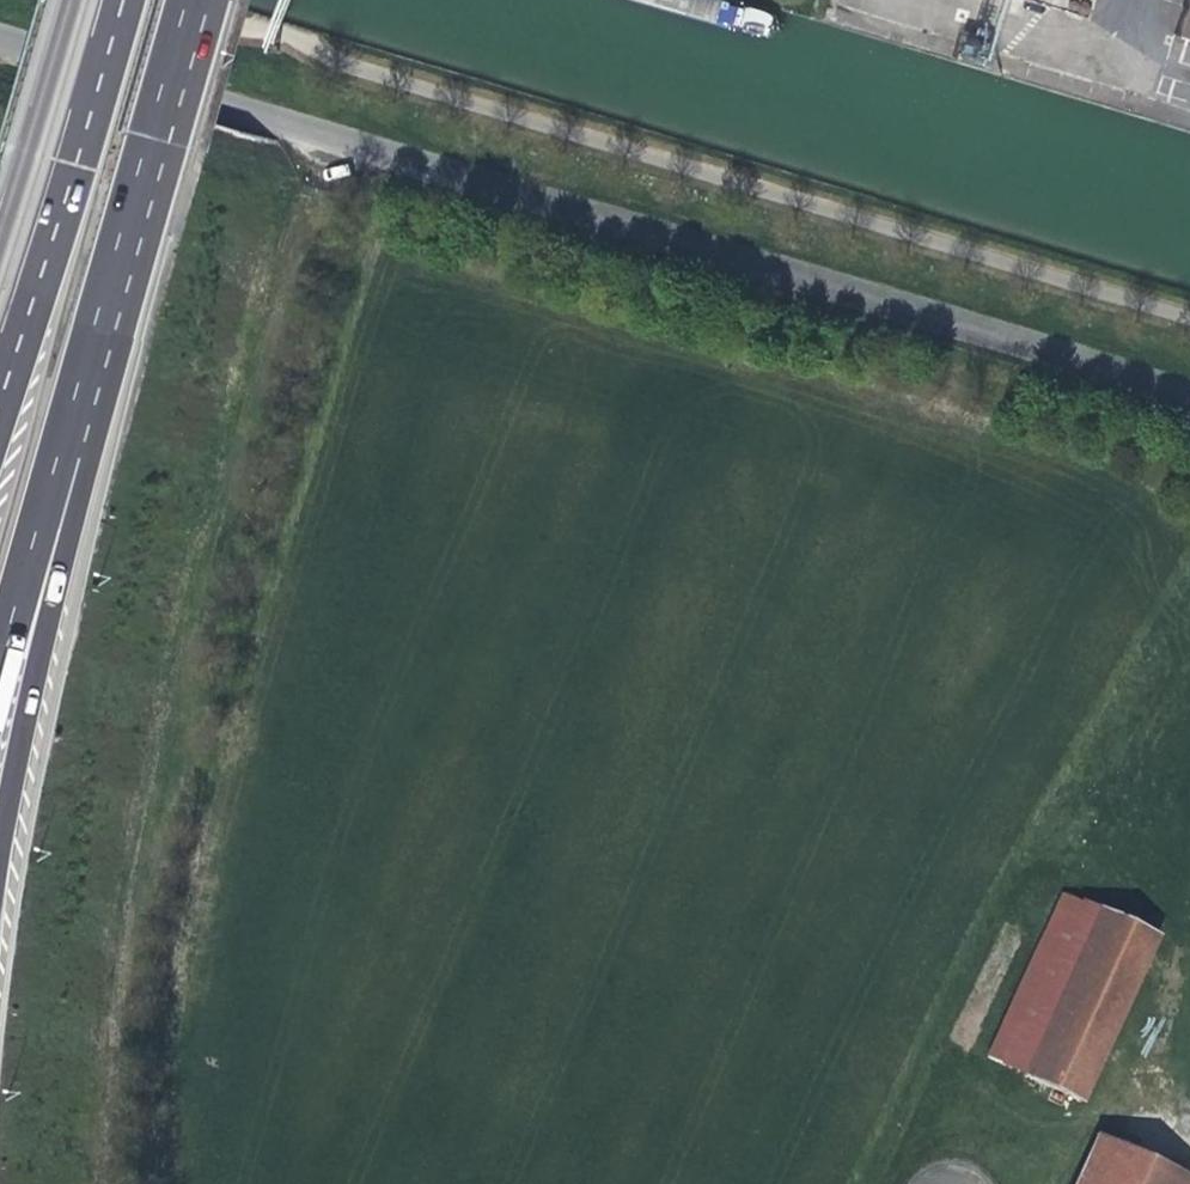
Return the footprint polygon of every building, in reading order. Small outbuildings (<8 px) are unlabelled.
[(1169,39),(1189,46),(1189,0),(1181,0),(1169,39)] [(1078,903),(1061,895),(985,1057),(1081,1105),(1160,939),(1079,902),(1078,903)] [(1096,1140),(1075,1183),(1189,1183),(1096,1140)]
